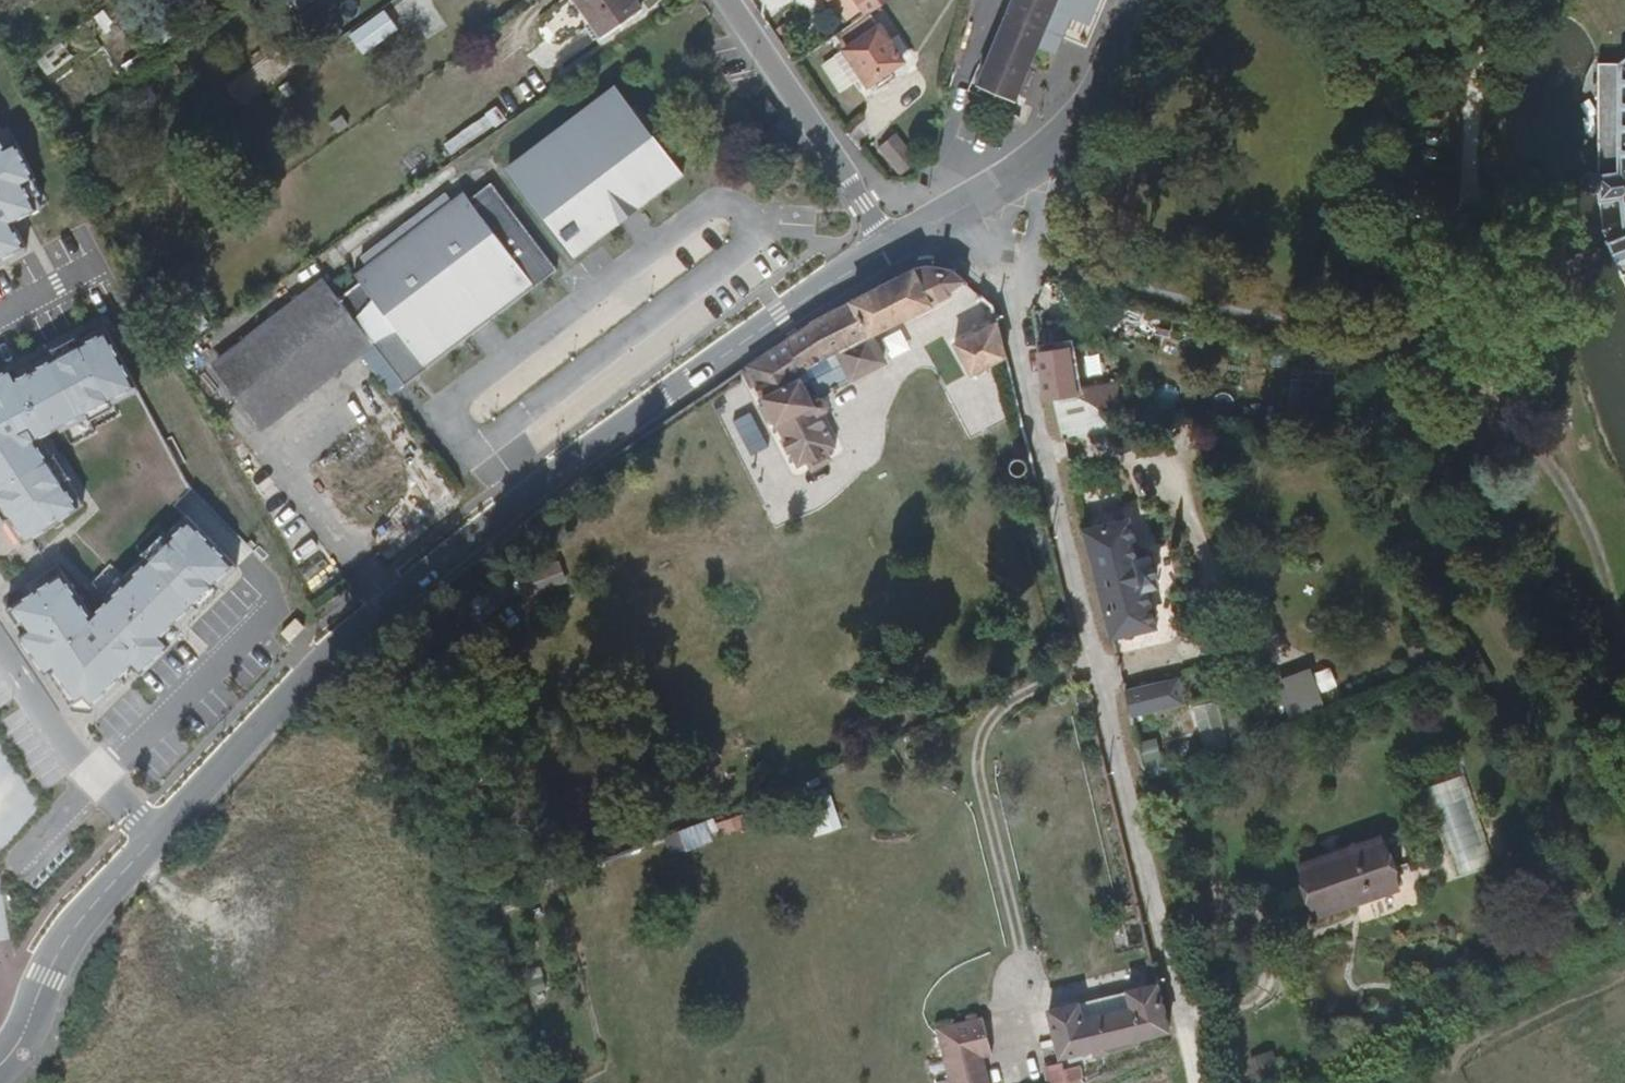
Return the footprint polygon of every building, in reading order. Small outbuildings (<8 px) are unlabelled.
[(603,36),(642,9),(635,0),(578,0),(603,36)] [(867,16),(890,0),(856,0),(867,16)] [(1037,47),(1045,26),(1056,0),(1014,0),(980,83),(1016,97),(1037,47)] [(349,31),(361,53),(398,32),(386,10),(349,31)] [(341,30),(331,16),(313,30),(323,43),(341,30)] [(1045,26),(1037,47),(1047,52),(1057,31),(1045,26)] [(904,60),(882,28),(848,50),(869,82),(904,60)] [(838,92),(853,84),(837,54),(822,62),(838,92)] [(1583,180),(1579,186),(1581,193),(1585,196),(1592,197),(1597,237),(1624,306),(1624,66),(1619,70),(1612,179),(1598,182),(1592,179),(1583,180)] [(618,89),(510,171),(574,257),(620,222),(612,211),(630,197),(637,210),(683,175),(618,89)] [(445,144),(455,156),(507,119),(495,104),(483,112),(486,115),(445,144)] [(0,132),(0,264),(32,248),(18,221),(43,208),(28,179),(38,174),(21,142),(9,149),(0,132)] [(896,172),(915,157),(895,132),(877,147),(896,172)] [(373,341),(404,384),(557,270),(492,183),(471,199),(448,216),(442,208),(428,189),(362,240),(375,255),(383,264),(360,282),(341,297),(325,275),(277,311),(291,330),(227,378),(261,424),(360,350),(373,341)] [(448,216),(471,199),(464,191),(442,208),(448,216)] [(383,264),(375,255),(353,273),(360,282),(383,264)] [(809,325),(747,366),(799,462),(812,456),(824,449),(836,443),(822,414),(828,410),(831,406),(826,396),(821,395),(820,392),(883,360),(871,334),(953,293),(950,288),(968,279),(955,269),(924,265),(847,302),(809,325)] [(213,359),(227,378),(291,330),(277,311),(213,359)] [(210,325),(201,312),(190,319),(200,332),(210,325)] [(1007,355),(999,322),(958,344),(973,372),(1007,355)] [(111,330),(21,376),(16,367),(0,376),(0,498),(26,543),(85,507),(42,436),(142,388),(111,330)] [(392,393),(404,384),(373,341),(360,350),(392,393)] [(1038,357),(1045,406),(1051,404),(1075,399),(1067,352),(1038,357)] [(1010,377),(996,380),(1000,397),(1014,393),(1010,377)] [(1085,411),(1118,407),(1115,381),(1082,385),(1085,411)] [(1116,443),(1104,424),(1096,417),(1086,413),(1077,410),(1075,399),(1051,404),(1065,457),(1116,443)] [(347,518),(406,472),(370,426),(311,472),(347,518)] [(824,449),(812,456),(815,460),(826,455),(824,449)] [(1027,468),(1028,466),(1027,463),(1026,460),(1023,458),(1021,458),(1018,458),(1015,459),(1013,461),(1012,464),(1012,467),(1013,470),(1015,472),(1018,473),(1020,473),(1023,473),(1026,471),(1027,468)] [(1073,489),(1085,539),(1127,528),(1126,495),(1126,485),(1125,476),(1073,489)] [(1126,485),(1126,495),(1137,493),(1136,483),(1126,485)] [(67,572),(9,607),(89,724),(245,575),(194,519),(97,616),(67,572)] [(1111,643),(1153,634),(1145,597),(1155,593),(1147,565),(1137,568),(1127,528),(1085,539),(1111,643)] [(45,565),(64,554),(50,530),(32,540),(45,565)] [(1288,715),(1324,703),(1311,667),(1276,679),(1288,715)] [(1131,726),(1184,712),(1178,686),(1124,699),(1131,726)] [(1151,793),(1176,784),(1170,762),(1145,770),(1151,793)] [(803,807),(814,836),(842,826),(831,797),(803,807)] [(1320,931),(1347,920),(1398,899),(1392,885),(1379,851),(1301,883),(1320,931)] [(1398,899),(1347,920),(1353,937),(1420,906),(1410,878),(1392,885),(1398,899)] [(1061,1055),(1168,1030),(1158,981),(1126,988),(1130,1007),(1084,1018),(1079,1000),(1049,1007),(1055,1029),(1061,1055)] [(1126,988),(1079,1000),(1084,1018),(1130,1007),(1126,988)] [(985,1012),(939,1023),(952,1082),(989,1082),(983,1052),(993,1050),(985,1012)] [(1048,1082),(1068,1082),(1063,1061),(1044,1067),(1048,1082)]
